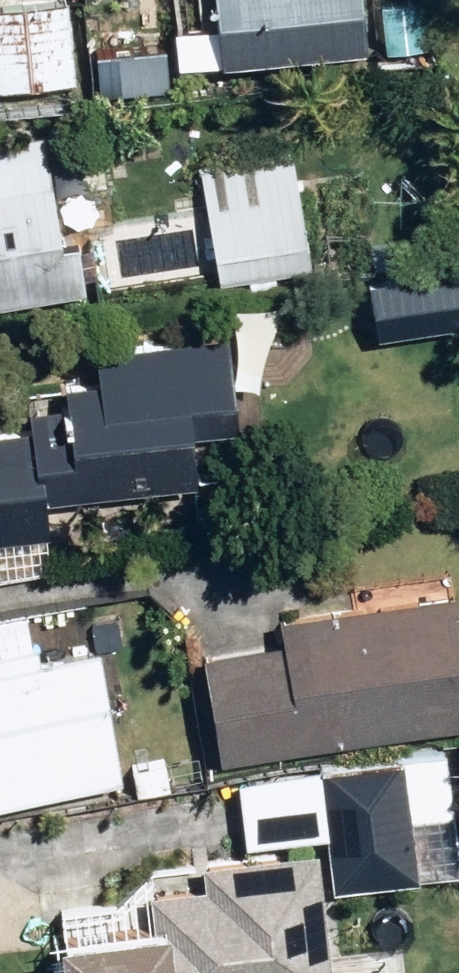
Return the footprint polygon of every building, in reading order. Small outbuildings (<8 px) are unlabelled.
[(80,82),(75,0),(54,0),(0,4),(0,87),(80,82)] [(238,58),(383,42),(379,0),(232,0),(234,18),(212,20),(214,39),(236,38),(238,58)] [(93,290),(66,130),(0,142),(0,306),(93,290)] [(208,168),(226,282),(319,268),(301,153),(208,168)] [(384,334),(458,322),(458,271),(377,284),(384,334)] [(41,421),(49,500),(206,483),(201,434),(228,432),(228,424),(249,423),(237,333),(188,339),(191,372),(85,384),(88,416),(41,421)] [(230,760),(458,725),(458,593),(290,619),(293,643),(214,657),(230,760)] [(132,779),(108,647),(51,657),(49,642),(0,651),(0,804),(132,779)] [(327,765),(341,888),(426,879),(413,756),(327,765)] [(137,767),(144,794),(177,786),(170,759),(137,767)] [(328,848),(214,859),(217,887),(161,892),(165,929),(80,938),(84,972),(340,972),(328,848)]
